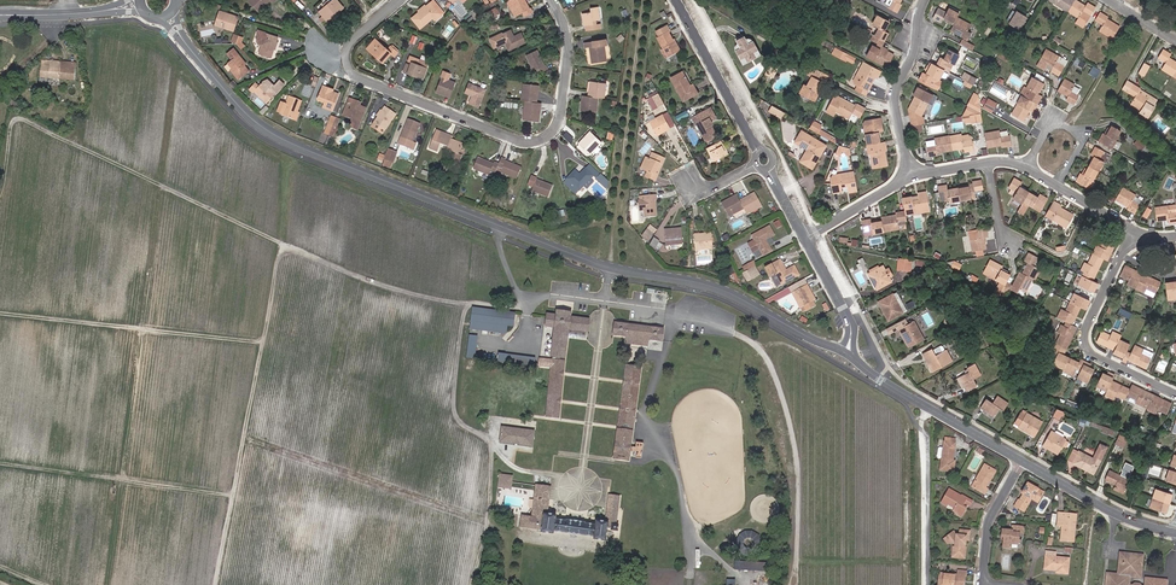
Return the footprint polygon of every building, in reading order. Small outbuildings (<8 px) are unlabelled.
[(342,1),(341,0),(327,0),(320,6),(328,16),(336,8),(335,7),(342,1)] [(425,4),(418,10),(411,16),(420,25),(433,14),(437,10),(441,6),(436,0),(429,0),(425,4)] [(524,0),(512,0),(514,4),(510,6),(514,14),(521,11),(524,15),(531,11),(529,7),(528,7),(524,0)] [(891,3),(887,10),(894,14),(898,7),(895,5),(897,0),(885,0),(891,3)] [(1072,0),(1057,0),(1056,1),(1054,4),(1065,11),(1066,10),(1072,0)] [(1066,10),(1076,16),(1080,10),(1088,15),(1093,7),(1085,3),(1083,6),(1074,0),(1072,0),(1066,10)] [(488,8),(488,9),(491,15),(499,11),(496,4),(488,8)] [(215,22),(223,25),(224,23),(235,26),(238,15),(219,9),(215,22)] [(597,9),(590,10),(591,13),(582,14),(583,26),(591,25),(591,21),(598,20),(597,9)] [(951,27),(955,20),(957,14),(947,9),(943,17),(935,13),(931,20),(938,24),(940,21),(951,27)] [(1088,15),(1080,10),(1076,16),(1073,22),(1081,27),(1088,15)] [(1098,11),(1093,19),(1100,24),(1097,30),(1110,38),(1117,26),(1109,21),(1108,22),(1104,19),(1106,16),(1098,11)] [(1023,19),(1014,14),(1007,25),(1016,30),(1023,19)] [(872,38),(874,39),(882,43),(886,35),(882,32),(886,24),(876,18),(871,27),(876,30),(872,38)] [(968,27),(955,20),(951,27),(949,32),(956,36),(957,35),(962,37),(957,46),(965,50),(968,46),(964,43),(968,35),(964,33),(968,27)] [(673,44),(672,41),(667,33),(669,32),(666,27),(655,33),(658,38),(657,38),(662,50),(660,51),(665,59),(679,51),(675,43),(673,44)] [(278,33),(266,29),(259,51),(271,55),(278,33)] [(504,41),(508,49),(523,42),(519,33),(512,36),(509,29),(492,36),(496,45),(504,41)] [(371,45),(379,38),(375,35),(366,44),(376,53),(377,51),(371,45)] [(733,50),(738,59),(742,56),(743,58),(748,57),(750,55),(751,54),(750,52),(754,49),(755,49),(750,42),(749,42),(747,40),(745,40),(742,40),(741,39),(739,37),(734,40),(736,42),(735,43),(736,45),(735,46),(735,47),(734,48),(735,49),(733,50)] [(377,51),(376,53),(383,59),(391,50),(394,53),(397,49),(391,42),(387,46),(379,38),(371,45),(377,51)] [(879,48),(882,43),(874,39),(872,44),(875,46),(874,49),(872,53),(876,55),(872,62),(885,69),(892,57),(884,53),(883,54),(878,51),(879,48)] [(607,41),(587,42),(587,47),(591,47),(591,63),(605,63),(604,47),(607,47),(607,41)] [(249,65),(245,60),(241,56),(243,55),(234,45),(228,51),(232,55),(229,59),(233,64),(232,66),(239,74),(249,65)] [(1160,58),(1164,61),(1161,65),(1160,67),(1171,74),(1175,65),(1175,62),(1167,56),(1169,53),(1162,48),(1157,57),(1160,58)] [(758,55),(755,49),(754,49),(750,52),(751,54),(750,55),(748,57),(743,58),(742,56),(738,59),(741,65),(758,55)] [(535,51),(525,56),(533,71),(537,69),(539,74),(547,70),(544,65),(543,66),(535,51)] [(872,62),(876,55),(872,53),(868,51),(864,58),(872,62)] [(1063,64),(1042,53),(1034,68),(1042,72),(1045,67),(1050,70),(1048,74),(1056,78),(1063,64)] [(942,71),(943,72),(944,70),(947,66),(951,68),(956,59),(947,54),(942,63),(939,61),(935,68),(942,71)] [(1014,61),(1002,55),(999,60),(1005,64),(1005,63),(1007,64),(1008,64),(1011,65),(1014,61)] [(413,71),(417,73),(422,75),(426,66),(412,60),(410,63),(406,62),(403,70),(412,73),(413,71)] [(39,62),(37,79),(57,80),(58,63),(39,62)] [(777,66),(770,62),(766,71),(773,75),(777,66)] [(1147,65),(1142,62),(1136,72),(1141,75),(1147,65)] [(77,64),(58,63),(57,80),(76,81),(77,64)] [(878,73),(862,64),(855,77),(861,81),(858,86),(866,91),(871,83),(867,81),(870,76),(875,79),(878,73)] [(936,83),(942,71),(935,68),(931,66),(925,77),(922,75),(918,83),(921,84),(925,87),(929,79),(934,82),(936,83)] [(828,75),(819,71),(814,79),(811,77),(806,87),(805,86),(801,93),(813,99),(816,92),(815,91),(820,82),(823,84),(828,75)] [(671,80),(680,97),(694,89),(692,86),(690,88),(682,74),(671,80)] [(962,75),(959,81),(970,87),(973,81),(962,75)] [(439,77),(436,87),(445,91),(445,92),(449,94),(454,82),(439,77)] [(1023,98),(1035,105),(1039,97),(1035,95),(1041,85),(1029,78),(1020,96),(1023,98)] [(261,83),(257,80),(252,86),(256,90),(258,88),(262,91),(261,92),(270,99),(278,89),(264,79),(261,83)] [(930,89),(934,82),(929,79),(925,87),(930,89)] [(1137,91),(1139,88),(1126,80),(1121,88),(1130,94),(1134,96),(1132,100),(1130,102),(1141,109),(1139,112),(1146,116),(1153,103),(1146,100),(1148,98),(1137,91)] [(484,88),(467,81),(464,90),(471,94),(469,102),(477,106),(484,88)] [(996,81),(991,90),(999,94),(1005,85),(996,81)] [(331,90),(332,88),(333,86),(324,82),(318,96),(325,100),(324,104),(333,108),(339,93),(331,90)] [(1072,87),(1061,82),(1055,93),(1066,99),(1064,102),(1071,106),(1075,98),(1068,94),(1072,87)] [(522,95),(521,100),(525,101),(536,102),(538,85),(524,83),(523,89),(525,89),(524,95),(522,95)] [(587,93),(587,97),(597,99),(601,99),(603,85),(591,83),(589,93),(587,93)] [(921,118),(919,117),(926,104),(930,95),(917,88),(912,97),(915,99),(912,105),(911,104),(907,112),(911,128),(922,126),(921,118)] [(1146,100),(1153,103),(1156,98),(1139,88),(1137,91),(1148,98),(1146,100)] [(697,95),(694,89),(680,97),(683,103),(697,95)] [(295,116),(298,108),(302,98),(290,93),(287,100),(284,99),(281,108),(284,109),(283,111),(295,116)] [(652,110),(663,104),(658,95),(647,101),(652,110)] [(935,98),(930,95),(926,104),(930,107),(935,98)] [(362,120),(367,106),(364,104),(363,105),(357,102),(358,99),(351,96),(345,113),(353,116),(351,120),(357,121),(358,119),(362,120)] [(859,118),(864,110),(855,105),(854,108),(849,106),(850,104),(833,96),(825,111),(832,115),(833,112),(848,119),(851,113),(859,118)] [(587,97),(581,97),(581,101),(583,102),(581,111),(595,113),(597,99),(587,97)] [(1035,105),(1023,98),(1018,106),(1016,104),(1010,114),(1021,120),(1027,110),(1031,111),(1035,105)] [(994,105),(985,100),(981,107),(990,112),(994,105)] [(536,102),(525,101),(524,106),(526,107),(526,114),(523,113),(522,119),(537,121),(539,103),(536,102)] [(387,105),(385,109),(380,115),(377,120),(382,123),(387,127),(397,112),(387,105)] [(775,117),(778,113),(766,105),(763,110),(775,117)] [(968,117),(979,115),(968,109),(967,117),(968,117)] [(687,110),(676,115),(679,120),(689,114),(687,110)] [(692,119),(694,123),(711,114),(709,110),(692,119)] [(711,114),(694,123),(695,125),(696,125),(705,142),(715,136),(710,127),(708,123),(709,122),(715,119),(711,114)] [(969,126),(980,124),(979,115),(968,117),(968,119),(963,120),(964,126),(969,125),(969,126)] [(645,124),(652,137),(665,131),(666,132),(670,130),(663,117),(650,124),(649,122),(645,124)] [(421,123),(410,118),(402,136),(414,141),(421,123)] [(876,123),(875,118),(867,120),(863,125),(868,145),(875,143),(880,142),(878,132),(882,131),(881,122),(876,123)] [(357,121),(351,120),(350,124),(359,127),(362,120),(358,119),(357,121)] [(823,123),(814,119),(809,128),(823,136),(825,133),(819,130),(823,123)] [(382,123),(381,124),(376,121),(372,127),(382,135),(387,127),(382,123)] [(334,122),(331,129),(337,131),(340,124),(334,122)] [(1151,124),(1148,127),(1160,138),(1163,135),(1151,124)] [(1098,141),(1110,148),(1119,131),(1110,126),(1105,135),(1102,134),(1098,141)] [(448,145),(451,138),(452,135),(437,130),(430,147),(439,150),(442,143),(448,145)] [(824,145),(800,131),(793,142),(806,150),(800,161),(813,167),(824,145)] [(567,132),(562,137),(569,144),(574,139),(567,132)] [(983,134),(986,149),(992,147),(992,146),(998,145),(999,148),(1008,146),(1007,137),(998,139),(997,132),(983,134)] [(600,143),(590,133),(578,146),(588,155),(592,152),(591,151),(595,146),(596,147),(600,143)] [(836,139),(825,133),(823,136),(835,142),(836,139)] [(949,140),(951,152),(962,150),(963,154),(972,153),(971,145),(968,145),(966,137),(949,140)] [(459,153),(463,143),(451,138),(448,145),(447,148),(454,151),(451,158),(460,162),(463,155),(459,153)] [(1143,153),(1147,148),(1137,138),(1132,144),(1143,153)] [(951,152),(949,140),(949,139),(933,142),(934,149),(924,151),(925,159),(935,158),(935,154),(942,153),(951,152)] [(886,150),(884,141),(880,142),(875,143),(876,152),(870,153),(873,167),(887,165),(885,157),(883,157),(882,151),(886,150)] [(708,148),(707,149),(714,163),(727,155),(728,153),(725,147),(722,147),(720,142),(708,148)] [(647,143),(641,150),(644,153),(650,146),(647,143)] [(837,144),(834,153),(838,154),(840,150),(844,152),(845,154),(847,155),(850,155),(849,149),(843,147),(837,144)] [(1088,166),(1097,171),(1106,154),(1094,147),(1089,155),(1092,156),(1088,166)] [(397,152),(389,148),(385,159),(393,162),(397,152)] [(383,161),(386,154),(381,152),(378,159),(383,161)] [(664,160),(652,155),(650,160),(646,158),(641,169),(648,173),(646,177),(655,180),(656,177),(654,176),(658,167),(660,168),(664,160)] [(498,167),(499,165),(494,163),(494,164),(478,158),(474,168),(490,175),(491,172),(495,173),(498,167)] [(499,165),(498,167),(502,169),(501,173),(516,179),(521,168),(505,161),(506,160),(501,158),(499,165)] [(590,166),(585,170),(592,178),(593,176),(596,179),(599,175),(590,166)] [(1087,188),(1097,171),(1088,166),(1083,175),(1079,173),(1075,181),(1087,188)] [(578,176),(574,173),(567,180),(578,191),(592,178),(585,170),(578,176)] [(848,192),(857,190),(853,172),(839,174),(833,175),(830,179),(831,182),(832,192),(842,191),(841,186),(847,185),(848,192)] [(607,193),(608,184),(599,175),(596,179),(595,180),(607,193)] [(536,179),(531,177),(527,185),(533,187),(532,191),(548,197),(552,187),(536,181),(536,179)] [(574,195),(578,191),(567,180),(564,184),(574,195)] [(1014,201),(1024,206),(1030,195),(1021,189),(1023,185),(1015,180),(1010,190),(1018,194),(1014,201)] [(958,190),(961,203),(975,200),(975,195),(983,193),(981,183),(972,184),(973,187),(967,188),(967,186),(958,188),(958,190)] [(961,203),(958,190),(948,191),(947,187),(937,188),(940,200),(949,198),(950,205),(961,203)] [(1142,200),(1120,188),(1114,201),(1122,205),(1123,204),(1128,207),(1126,211),(1134,216),(1142,200)] [(911,197),(902,199),(904,208),(905,214),(914,213),(929,210),(926,192),(917,194),(918,199),(916,199),(916,197),(911,198),(911,197)] [(655,195),(646,195),(646,199),(642,199),(642,216),(654,216),(654,200),(655,199),(655,195)] [(1039,199),(1030,195),(1024,206),(1020,214),(1023,216),(1029,206),(1042,213),(1049,201),(1041,196),(1039,199)] [(744,211),(748,217),(753,214),(752,212),(756,210),(758,212),(762,209),(755,196),(740,204),(744,211)] [(744,211),(740,204),(737,198),(722,206),(729,219),(733,217),(732,215),(738,212),(739,214),(744,211)] [(1054,204),(1049,212),(1057,216),(1054,223),(1067,230),(1074,218),(1066,214),(1065,215),(1060,212),(1062,208),(1054,204)] [(1175,206),(1155,209),(1156,221),(1169,220),(1169,224),(1175,223),(1175,210),(1175,206)] [(898,229),(897,222),(904,221),(906,221),(904,210),(895,212),(895,214),(881,217),(881,221),(884,231),(884,232),(898,229)] [(1054,223),(1057,216),(1049,212),(1046,218),(1054,223)] [(884,231),(881,221),(871,223),(870,219),(861,221),(863,229),(872,228),(873,233),(884,231)] [(681,229),(664,230),(665,244),(670,244),(670,242),(676,242),(676,244),(682,244),(681,229)] [(773,236),(769,229),(752,237),(754,241),(762,255),(762,256),(770,252),(764,241),(773,236)] [(985,229),(976,230),(978,239),(970,241),(972,253),(985,250),(983,238),(987,237),(985,229)] [(647,244),(654,235),(648,231),(643,240),(647,244)] [(712,235),(695,236),(695,251),(701,250),(701,249),(708,248),(708,250),(713,249),(712,235)] [(870,238),(871,244),(884,242),(883,235),(870,238)] [(1115,243),(1105,238),(1100,247),(1096,246),(1092,254),(1087,263),(1085,262),(1081,270),(1083,271),(1081,275),(1076,284),(1090,291),(1095,281),(1092,280),(1103,259),(1105,261),(1115,243)] [(659,242),(654,239),(651,245),(655,248),(659,242)] [(762,255),(754,241),(749,243),(756,258),(762,255)] [(1028,263),(1023,274),(1032,279),(1035,280),(1041,269),(1037,268),(1034,266),(1037,260),(1038,257),(1028,252),(1024,261),(1028,263)] [(857,260),(861,268),(868,265),(864,257),(857,260)] [(960,270),(963,263),(955,260),(952,267),(960,270)] [(745,272),(756,266),(753,261),(742,267),(745,272)] [(785,272),(779,262),(766,269),(770,276),(775,273),(781,285),(798,275),(794,267),(785,272)] [(987,272),(984,270),(981,275),(998,284),(992,296),(997,299),(1002,291),(1006,283),(1009,277),(999,272),(1001,269),(991,264),(987,272)] [(745,272),(743,274),(748,283),(762,275),(757,266),(756,266),(745,272)] [(1155,292),(1159,282),(1141,274),(1136,271),(1124,266),(1120,275),(1128,280),(1127,283),(1135,287),(1144,291),(1145,288),(1155,292)] [(884,272),(882,267),(867,275),(875,290),(890,282),(888,278),(892,276),(888,269),(884,272)] [(1025,293),(1032,279),(1023,274),(1021,273),(1020,272),(1013,286),(1006,283),(1002,291),(1006,293),(1008,289),(1016,293),(1018,289),(1025,293)] [(1175,293),(1175,281),(1174,282),(1173,282),(1165,283),(1167,299),(1175,298),(1175,295),(1175,294),(1175,293)] [(814,301),(806,286),(793,293),(801,308),(814,301)] [(1076,310),(1078,306),(1083,308),(1088,300),(1073,293),(1069,301),(1064,310),(1060,308),(1055,318),(1064,322),(1062,326),(1060,325),(1055,334),(1058,335),(1053,346),(1048,355),(1053,357),(1050,364),(1060,369),(1059,370),(1070,375),(1073,369),(1078,371),(1075,377),(1085,383),(1091,369),(1085,367),(1087,364),(1078,360),(1076,363),(1065,358),(1059,355),(1062,350),(1073,326),(1069,324),(1076,310)] [(894,300),(891,295),(877,303),(887,321),(901,313),(898,308),(897,309),(892,301),(894,300)] [(513,327),(515,312),(473,307),(471,330),(506,334),(507,326),(513,327)] [(568,317),(546,315),(545,328),(554,329),(568,330),(583,332),(585,319),(576,318),(576,311),(569,310),(568,317)] [(899,322),(886,329),(889,335),(898,330),(908,348),(923,340),(920,335),(919,336),(914,327),(915,326),(913,322),(906,326),(901,328),(900,325),(904,323),(902,320),(899,322)] [(663,344),(665,329),(613,323),(612,335),(626,337),(625,344),(648,347),(648,342),(663,344)] [(554,329),(545,416),(559,418),(560,402),(563,373),(568,330),(554,329)] [(481,333),(469,332),(466,358),(478,359),(481,333)] [(1101,332),(1097,341),(1114,349),(1113,352),(1123,357),(1121,360),(1126,362),(1127,359),(1145,367),(1151,354),(1134,345),(1130,354),(1126,351),(1129,345),(1118,340),(1120,336),(1111,332),(1109,336),(1101,332)] [(942,346),(932,351),(935,356),(946,351),(944,347),(942,346)] [(921,355),(930,373),(952,362),(946,351),(935,356),(931,350),(921,355)] [(507,354),(506,362),(536,364),(536,356),(507,354)] [(612,456),(621,458),(626,458),(638,362),(624,360),(622,382),(618,409),(616,428),(612,456)] [(981,376),(975,365),(967,369),(969,372),(960,377),(965,387),(964,387),(967,392),(977,386),(974,380),(981,376)] [(1106,376),(1100,373),(1094,386),(1105,391),(1103,395),(1112,399),(1114,395),(1123,399),(1125,394),(1136,399),(1135,402),(1143,406),(1144,403),(1148,405),(1146,409),(1154,412),(1156,408),(1165,412),(1169,403),(1153,395),(1130,384),(1127,389),(1109,381),(1112,376),(1107,374),(1106,376)] [(988,401),(982,410),(996,418),(1001,410),(1005,412),(1010,404),(999,397),(994,405),(988,401)] [(1065,412),(1059,409),(1056,415),(1062,418),(1065,412)] [(1034,417),(1029,414),(1027,418),(1023,415),(1016,426),(1021,428),(1020,430),(1035,438),(1044,423),(1039,420),(1038,422),(1033,418),(1034,417)] [(1115,429),(1098,423),(1097,428),(1113,435),(1115,429)] [(500,429),(499,442),(531,446),(533,433),(500,429)] [(1055,433),(1054,434),(1061,438),(1062,437),(1063,437),(1064,435),(1064,434),(1057,430),(1056,431),(1055,433)] [(1051,431),(1042,446),(1058,455),(1067,440),(1063,437),(1062,437),(1061,438),(1054,434),(1055,433),(1051,431)] [(1129,437),(1120,433),(1116,441),(1125,445),(1129,437)] [(943,441),(940,469),(953,471),(953,464),(951,463),(954,443),(943,441)] [(1093,458),(1099,461),(1106,447),(1100,443),(1093,458)] [(1072,463),(1078,451),(1073,448),(1067,461),(1072,463)] [(1072,463),(1084,469),(1085,467),(1094,471),(1099,461),(1093,458),(1078,451),(1072,463)] [(971,487),(984,494),(987,489),(985,488),(989,480),(990,481),(996,472),(984,465),(971,487)] [(1171,468),(1167,480),(1175,483),(1175,470),(1171,468)] [(1104,480),(1112,484),(1112,482),(1115,484),(1115,485),(1114,487),(1124,492),(1130,481),(1109,471),(1104,480)] [(552,485),(536,483),(532,513),(524,512),(522,524),(541,527),(541,529),(554,531),(555,529),(594,534),(594,536),(606,537),(607,527),(617,528),(618,521),(616,521),(619,494),(609,493),(606,519),(594,518),(594,522),(585,521),(585,519),(578,518),(564,516),(564,518),(556,518),(557,512),(549,511),(552,485)] [(1037,503),(1042,496),(1037,493),(1039,491),(1028,484),(1024,490),(1025,491),(1019,500),(1024,503),(1020,509),(1024,511),(1027,505),(1026,504),(1030,498),(1037,503)] [(953,506),(952,507),(957,510),(956,511),(955,512),(960,515),(965,507),(962,505),(964,502),(969,505),(971,501),(961,495),(961,496),(949,488),(940,500),(946,504),(947,502),(953,506)] [(1172,493),(1155,488),(1152,497),(1149,506),(1166,512),(1169,502),(1172,493)] [(1020,509),(1024,503),(1019,500),(1015,506),(1020,509)] [(1063,526),(1061,540),(1074,541),(1075,530),(1073,530),(1073,527),(1074,527),(1074,519),(1063,517),(1063,514),(1059,514),(1058,526),(1063,526)] [(746,548),(754,552),(762,535),(745,526),(738,541),(741,543),(739,548),(744,550),(746,548)] [(1012,526),(1011,530),(1001,530),(1000,536),(1004,536),(1004,539),(1003,539),(1002,547),(1010,548),(1010,545),(1017,545),(1018,534),(1022,534),(1023,527),(1012,526)] [(954,530),(948,535),(953,542),(956,542),(955,546),(953,546),(952,556),(965,557),(966,547),(963,546),(963,542),(965,542),(966,539),(969,539),(969,530),(960,530),(959,533),(956,533),(954,530)] [(1053,552),(1045,551),(1044,569),(1056,570),(1055,573),(1067,574),(1069,558),(1053,556),(1053,552)] [(1118,560),(1117,574),(1106,573),(1105,584),(1130,584),(1129,584),(1129,577),(1140,578),(1142,555),(1124,553),(1123,560),(1118,560)] [(735,568),(765,571),(766,562),(736,559),(735,568)] [(963,576),(965,576),(966,572),(957,571),(957,575),(940,573),(939,584),(962,584),(963,576)]
